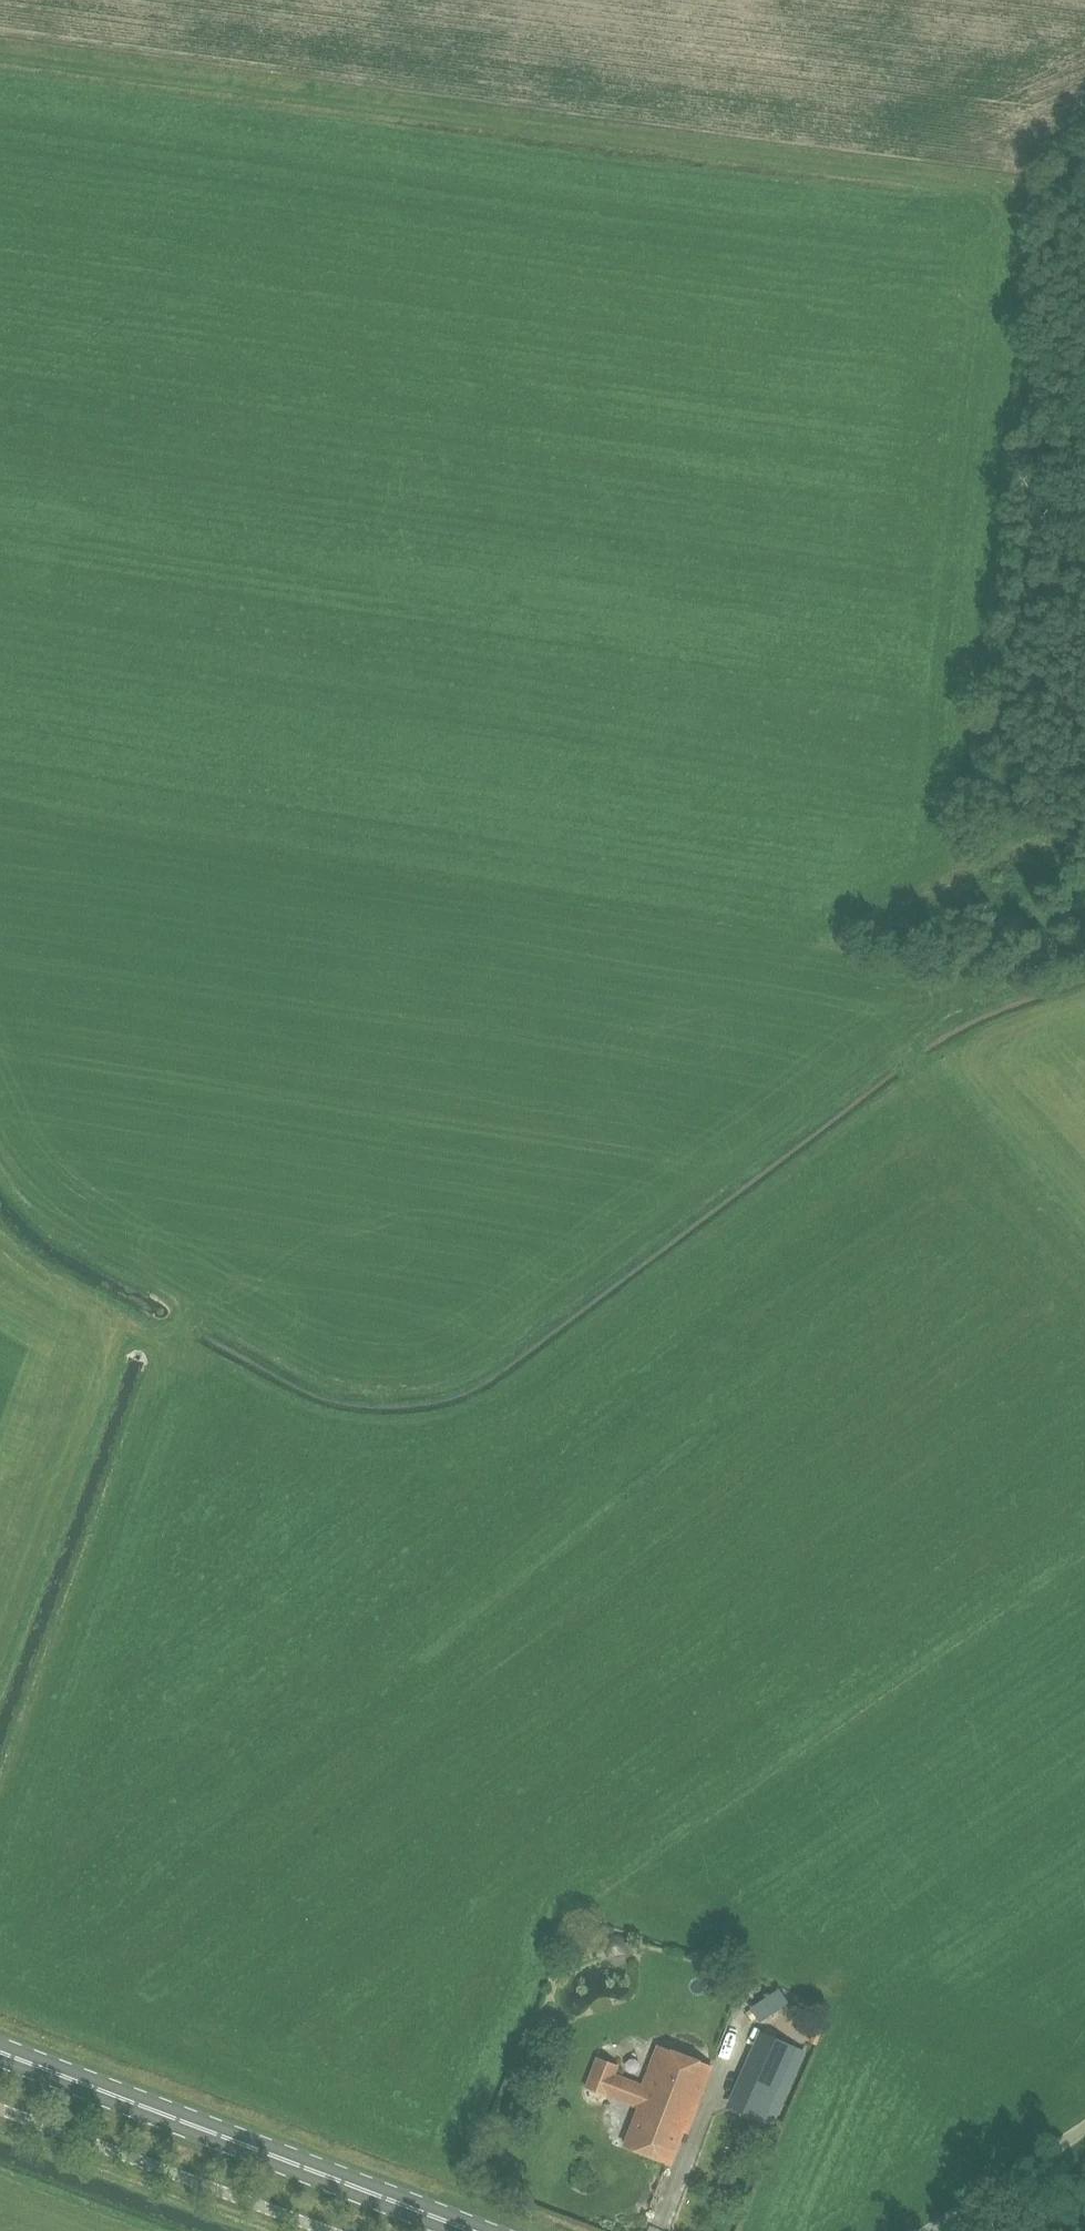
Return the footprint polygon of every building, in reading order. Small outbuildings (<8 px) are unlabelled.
[(623,1969),(640,1962),(632,1940),(615,1947),(623,1969)] [(835,2029),(839,2012),(822,2008),(818,2024),(835,2029)] [(710,2067),(656,2047),(641,2086),(612,2075),(616,2066),(596,2059),(584,2089),(638,2108),(624,2146),(669,2164),(681,2131),(686,2133),(710,2067)]
